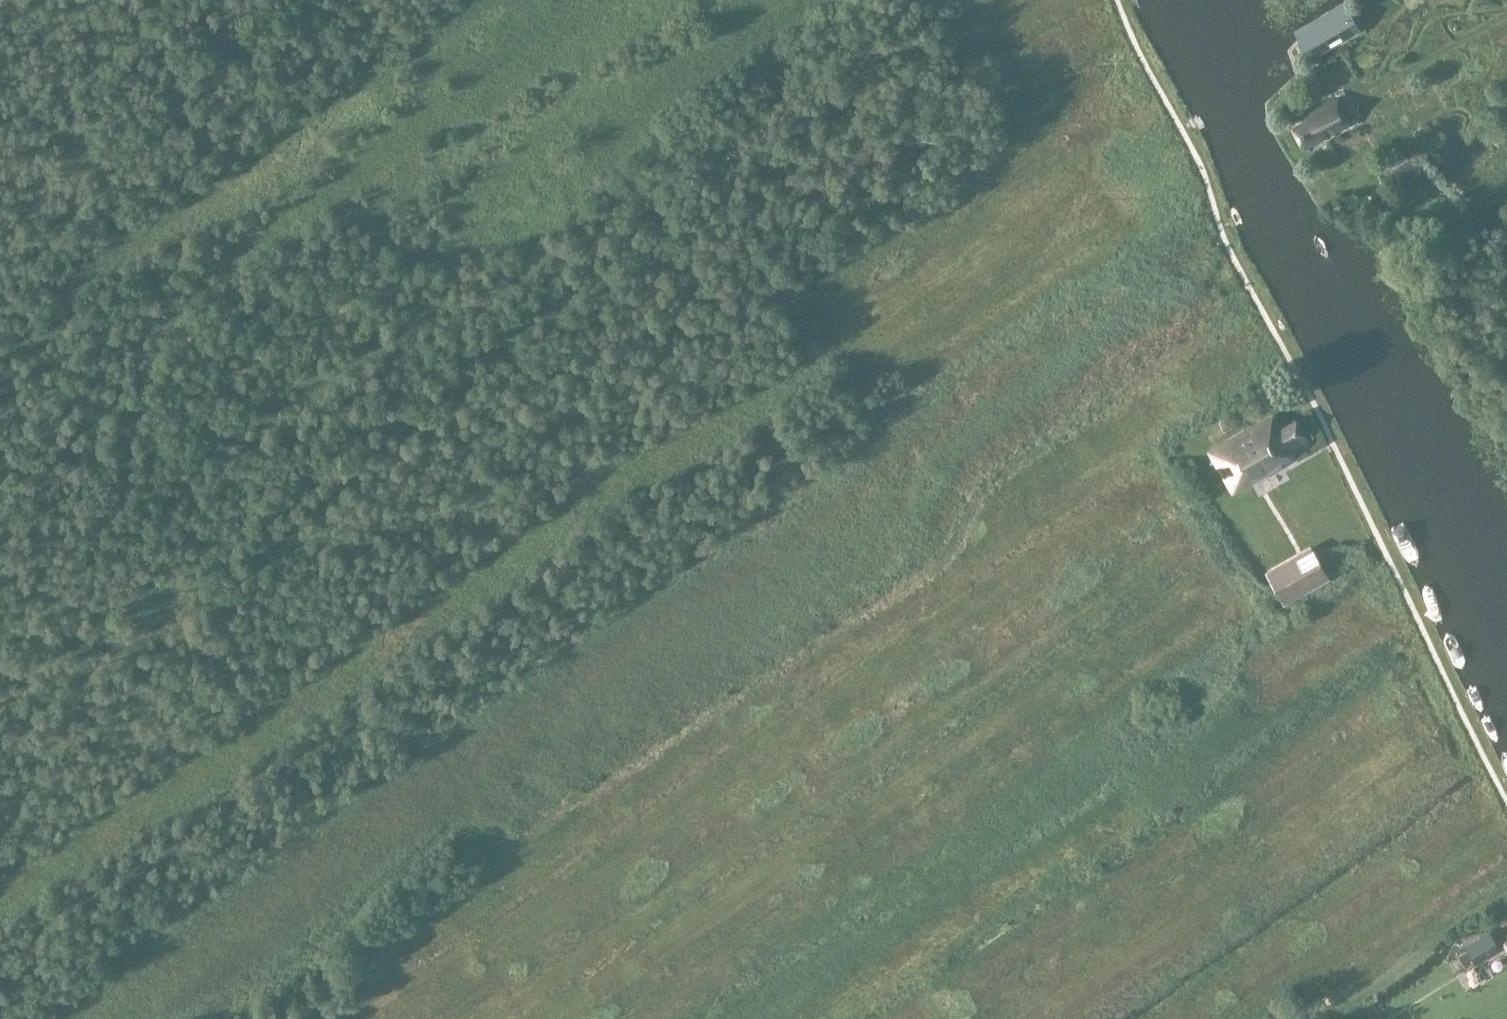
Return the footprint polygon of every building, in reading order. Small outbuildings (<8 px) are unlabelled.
[(1293,32),(1307,56),(1357,27),(1343,3),(1293,32)] [(1311,118),(1292,128),(1303,149),(1342,128),(1327,101),(1307,111),(1311,118)] [(1224,431),(1238,423),(1232,413),(1218,421),(1224,431)] [(1280,429),(1272,416),(1209,452),(1232,492),(1291,458),(1286,450),(1305,439),(1295,420),(1280,429)] [(1462,942),(1466,949),(1459,953),(1467,967),(1474,963),(1476,965),(1501,949),(1487,927),(1462,942)]
